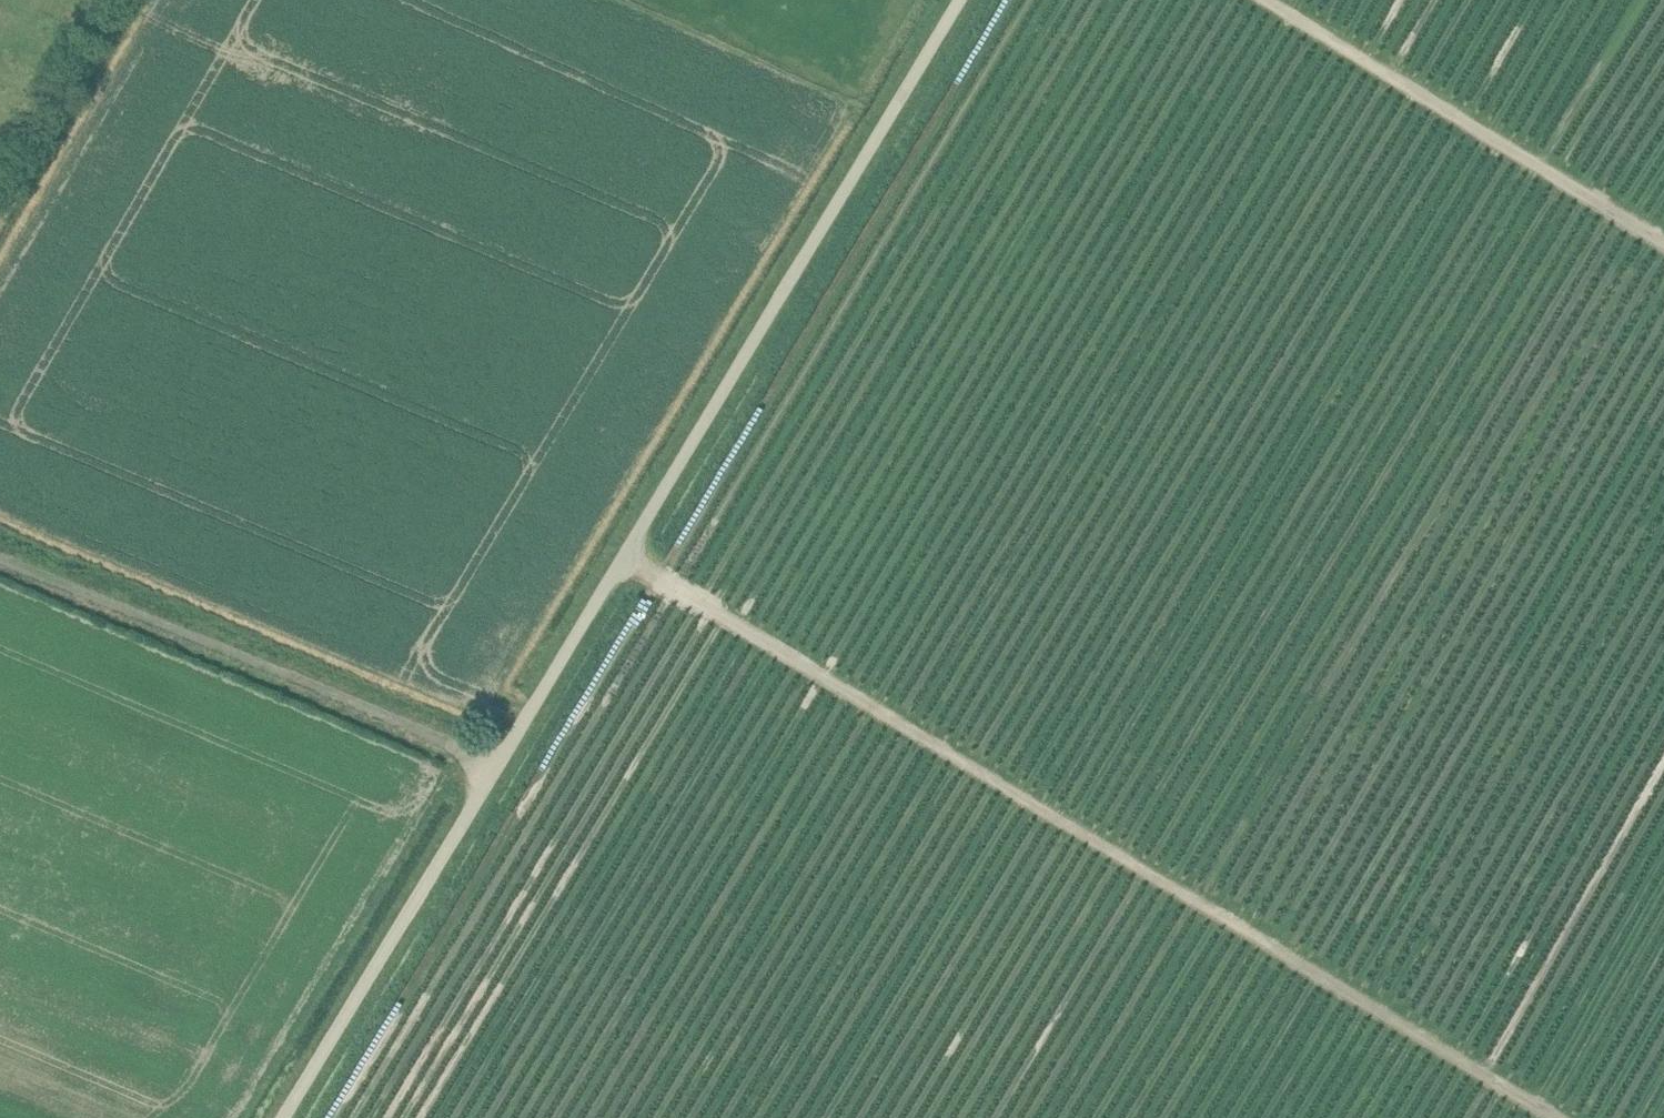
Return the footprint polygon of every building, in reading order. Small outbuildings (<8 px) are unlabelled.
[(0,90),(0,105),(11,114),(19,103),(1,89),(0,90)]
